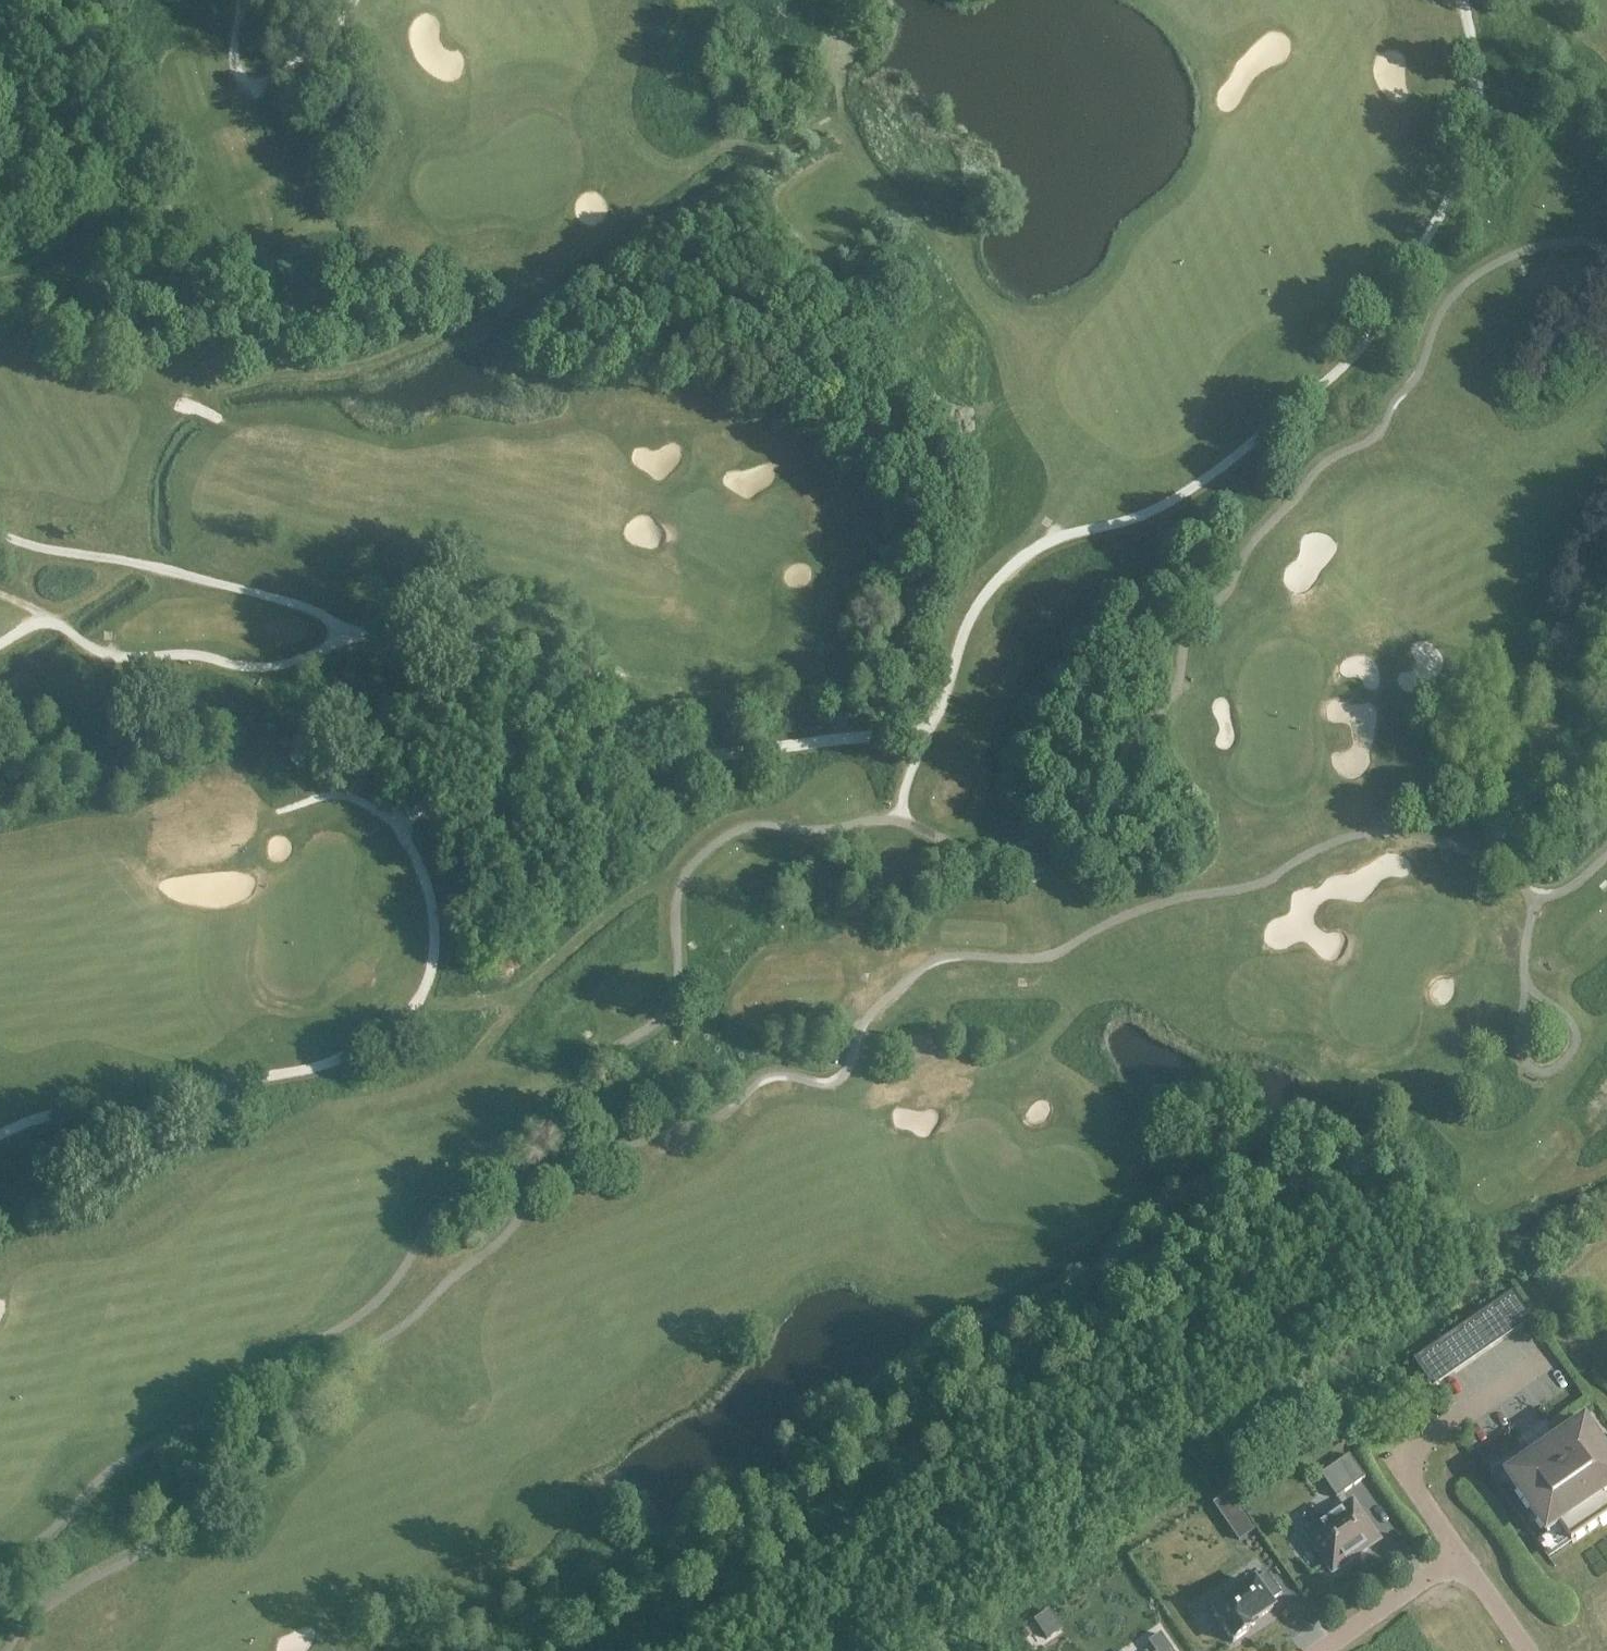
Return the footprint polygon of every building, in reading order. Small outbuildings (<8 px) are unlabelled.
[(1527,1316),(1511,1293),(1492,1306),(1508,1329),(1527,1316)] [(1508,1329),(1492,1306),(1474,1318),(1490,1341),(1508,1329)] [(1490,1341),(1474,1318),(1456,1331),(1472,1354),(1490,1341)] [(1472,1354),(1456,1331),(1438,1343),(1454,1366),(1472,1354)] [(1454,1366),(1438,1343),(1420,1355),(1418,1357),(1418,1358),(1414,1361),(1429,1382),(1433,1379),(1434,1380),(1436,1379),(1454,1366)] [(1414,1379),(1403,1386),(1408,1394),(1419,1387),(1414,1379)] [(1588,1424),(1573,1434),(1569,1429),(1555,1439),(1553,1440),(1560,1449),(1551,1455),(1549,1451),(1545,1446),(1544,1447),(1547,1452),(1539,1457),(1536,1452),(1534,1453),(1520,1463),(1523,1468),(1509,1479),(1549,1537),(1562,1528),(1573,1543),(1599,1525),(1606,1520),(1606,1452),(1588,1424)] [(1367,1477),(1351,1454),(1326,1471),(1342,1495),(1367,1477)] [(1383,1542),(1353,1498),(1340,1507),(1342,1509),(1315,1527),(1313,1525),(1301,1534),(1331,1577),(1343,1569),(1342,1567),(1362,1553),(1368,1549),(1370,1551),(1383,1542)] [(1245,1521),(1230,1531),(1239,1543),(1253,1532),(1245,1521)] [(1266,1574),(1212,1612),(1233,1642),(1250,1631),(1247,1627),(1273,1609),(1269,1604),(1281,1595),(1266,1574)] [(1050,1614),(1037,1623),(1048,1639),(1061,1630),(1050,1614)] [(1160,1634),(1148,1643),(1154,1650),(1172,1650),(1160,1634)]
